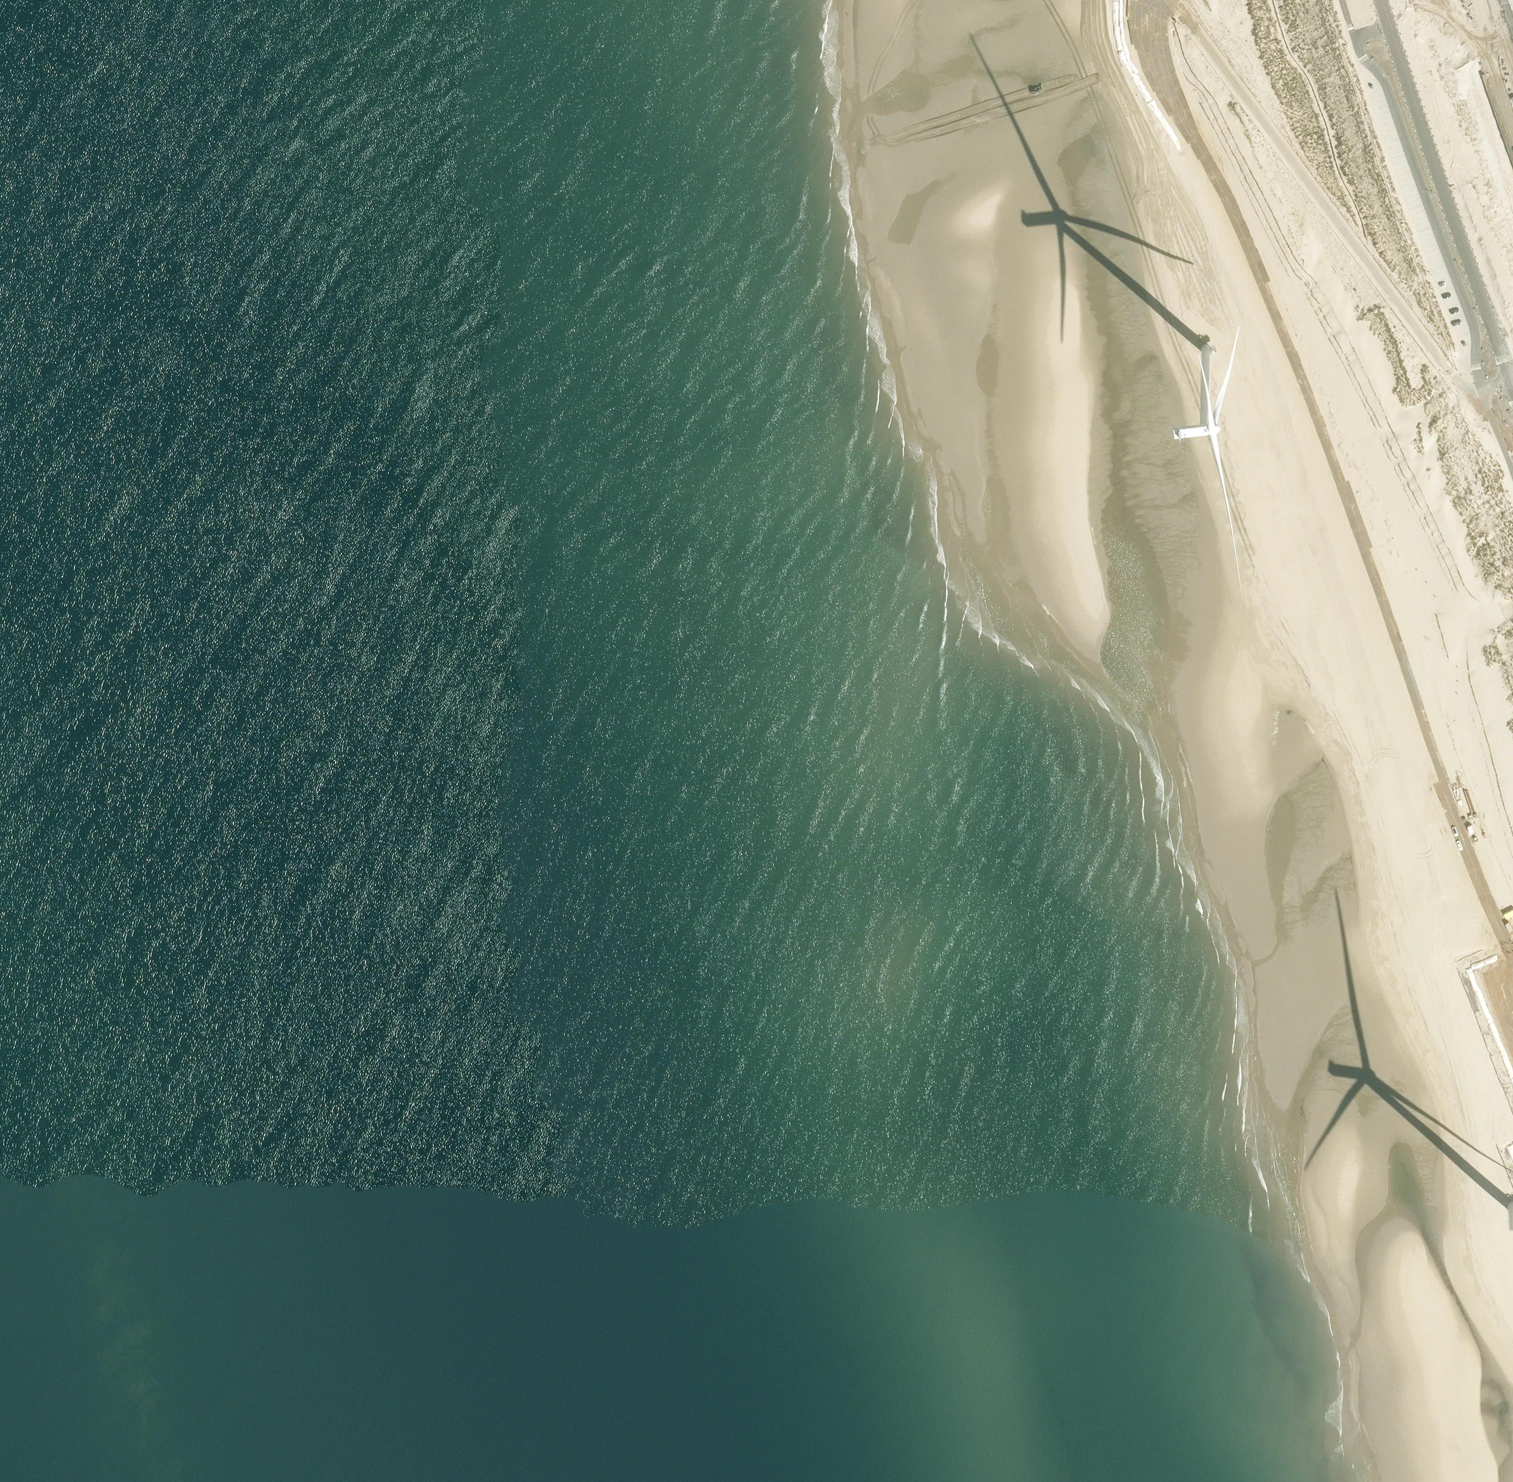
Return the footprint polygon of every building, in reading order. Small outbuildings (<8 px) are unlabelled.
[(1189,353),(1189,354),(1189,355),(1189,356),(1189,357),(1189,358),(1189,359),(1190,360),(1190,361),(1191,362),(1191,363),(1192,364),(1192,365),(1193,365),(1193,366),(1194,366),(1195,367),(1196,368),(1197,368),(1197,369),(1198,369),(1199,369),(1199,370),(1200,370),(1201,370),(1202,370),(1203,371),(1204,371),(1205,371),(1206,371),(1207,371),(1208,371),(1209,370),(1210,370),(1211,370),(1212,370),(1212,369),(1213,369),(1214,369),(1215,368),(1216,368),(1216,367),(1217,366),(1218,366),(1218,365),(1219,365),(1219,364),(1220,363),(1220,362),(1221,362),(1221,361),(1221,360),(1222,359),(1222,358),(1222,357),(1222,356),(1222,355),(1223,354),(1223,353),(1222,353),(1222,352),(1222,351),(1222,350),(1222,349),(1221,348),(1221,347),(1221,346),(1220,345),(1220,344),(1219,344),(1219,343),(1218,342),(1217,342),(1217,341),(1216,341),(1216,340),(1215,340),(1215,339),(1214,339),(1213,339),(1212,338),(1211,338),(1210,337),(1209,337),(1208,337),(1207,337),(1206,337),(1205,337),(1204,337),(1203,337),(1202,337),(1201,337),(1200,338),(1199,338),(1198,339),(1197,339),(1196,340),(1195,340),(1195,341),(1194,341),(1194,342),(1193,342),(1192,343),(1192,344),(1191,344),(1191,345),(1191,346),(1190,346),(1190,347),(1190,348),(1189,349),(1189,350),(1189,351),(1189,352),(1189,353)] [(1496,1208),(1496,1209),(1496,1210),(1496,1211),(1496,1212),(1496,1213),(1497,1214),(1497,1215),(1497,1216),(1498,1216),(1498,1217),(1499,1218),(1499,1219),(1500,1219),(1500,1220),(1501,1221),(1502,1221),(1502,1222),(1503,1222),(1504,1223),(1505,1223),(1505,1224),(1506,1224),(1507,1224),(1508,1225),(1509,1225),(1510,1225),(1511,1225),(1512,1225),(1512,1191),(1511,1191),(1510,1191),(1510,1192),(1509,1192),(1508,1192),(1507,1192),(1506,1193),(1505,1193),(1504,1194),(1503,1194),(1503,1195),(1502,1195),(1501,1196),(1500,1196),(1500,1197),(1499,1198),(1499,1199),(1498,1199),(1498,1200),(1497,1201),(1497,1202),(1497,1203),(1496,1204),(1496,1205),(1496,1206),(1496,1207),(1496,1208)]
